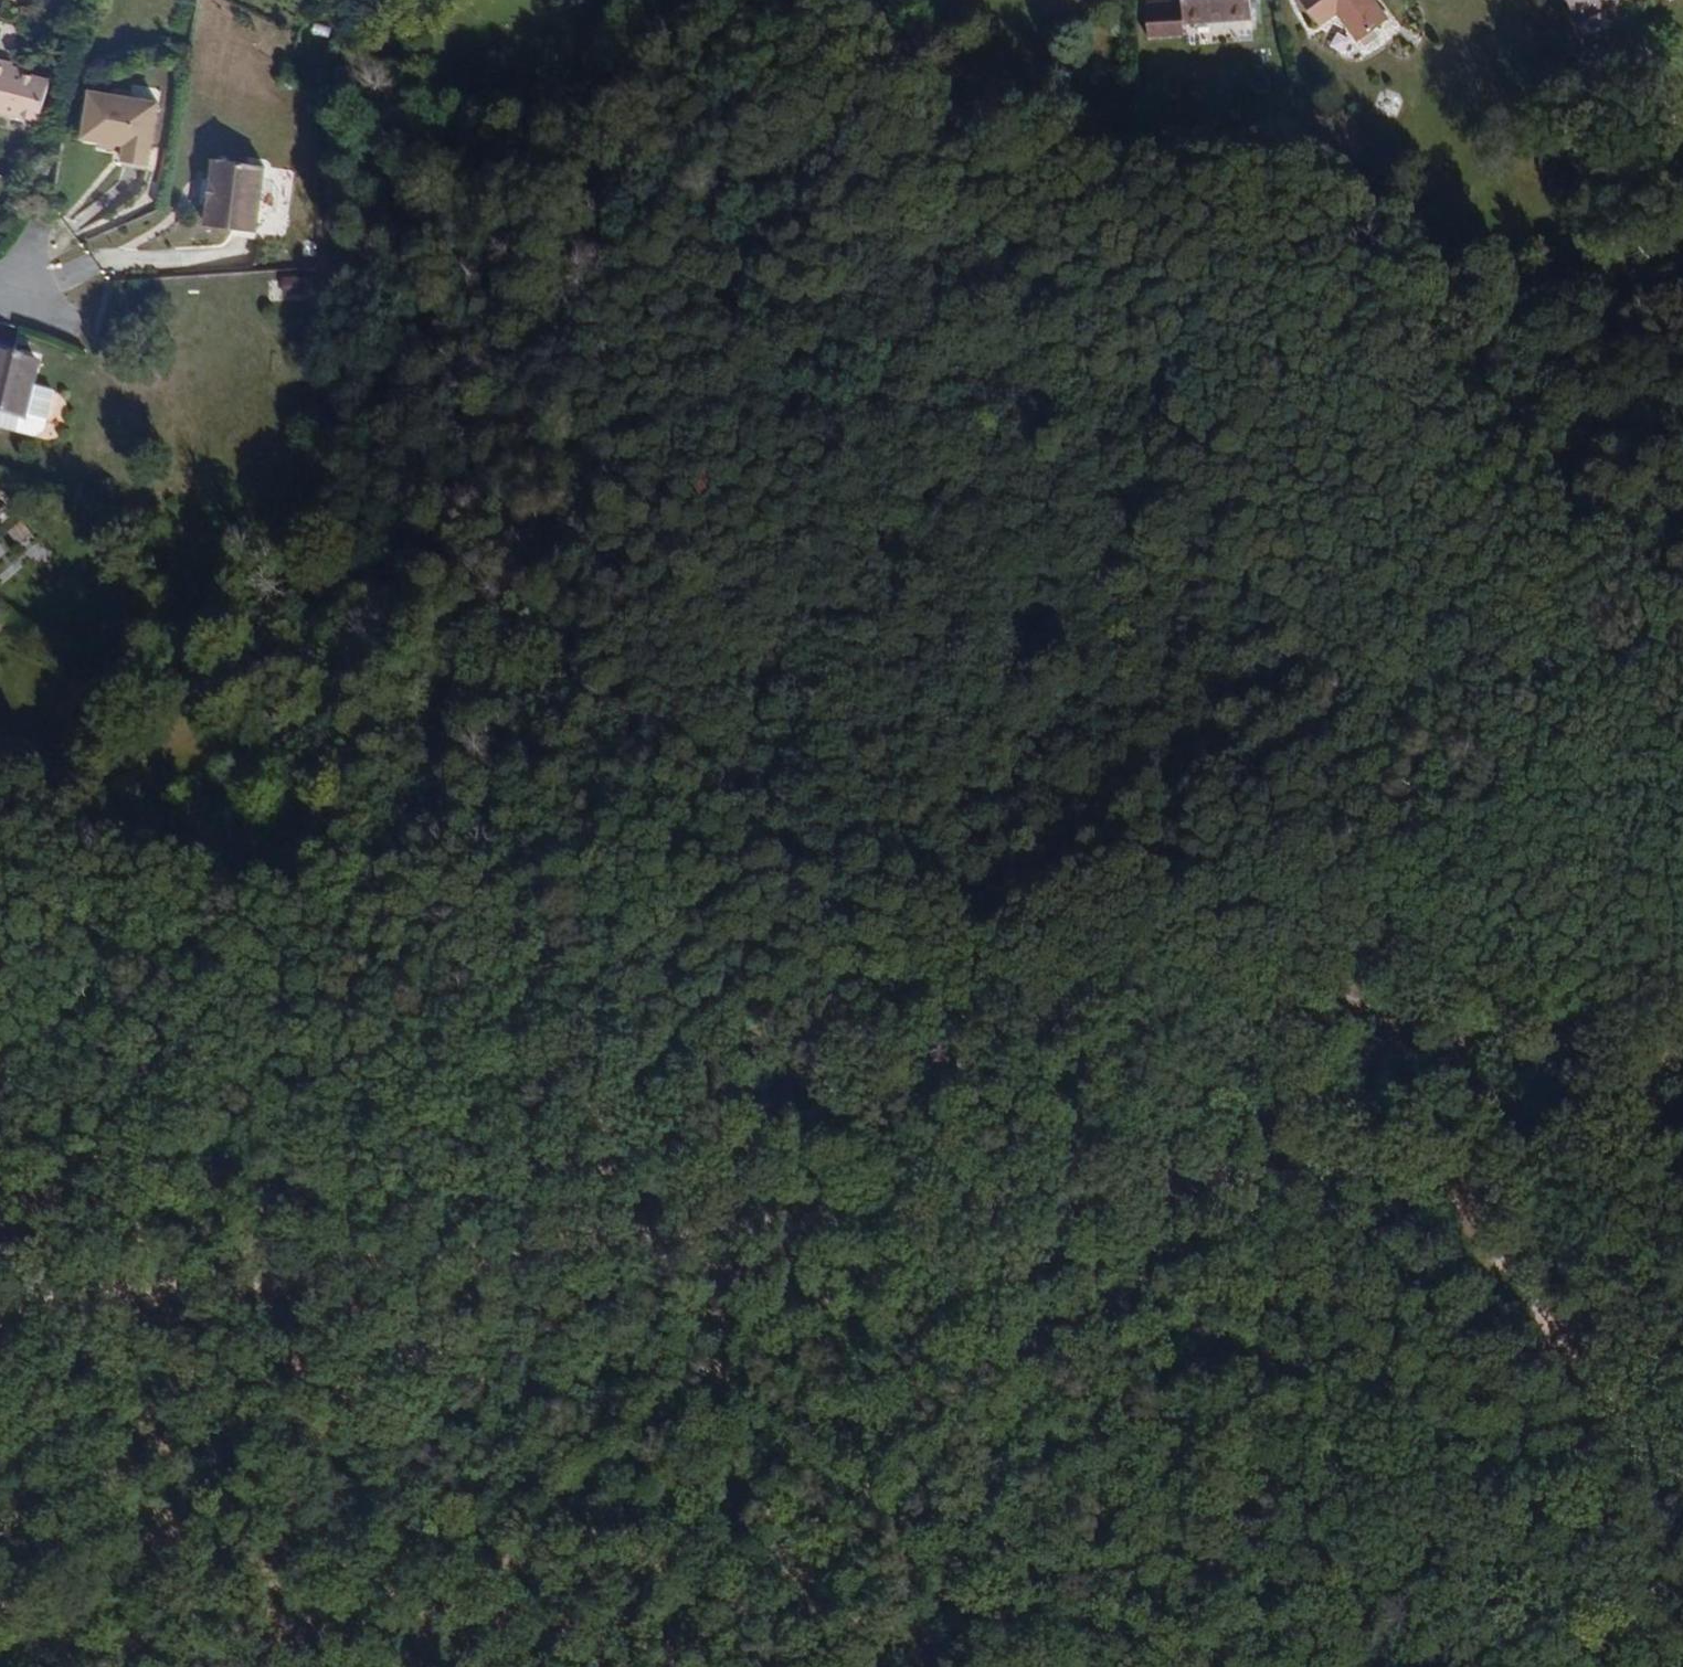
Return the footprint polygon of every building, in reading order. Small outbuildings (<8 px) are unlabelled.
[(1177,10),(1141,10),(1141,42),(1177,43),(1177,31),(1242,31),(1242,0),(1177,0),(1177,10)] [(1295,0),(1315,28),(1333,15),(1354,45),(1382,26),(1364,0),(1295,0)] [(1582,20),(1624,0),(1572,0),(1582,20)] [(34,127),(45,85),(10,75),(11,69),(0,66),(0,118),(34,127)] [(108,97),(87,94),(80,140),(99,143),(99,149),(111,151),(112,145),(123,147),(122,152),(120,163),(145,167),(157,91),(128,86),(127,95),(114,93),(108,97)] [(120,163),(119,169),(145,173),(145,167),(120,163)] [(214,210),(210,232),(260,240),(271,174),(221,166),(215,203),(214,210)] [(217,187),(210,186),(206,209),(214,210),(215,203),(217,187)] [(305,297),(304,277),(283,277),(283,298),(305,297)] [(17,416),(13,431),(30,436),(42,429),(51,390),(29,385),(35,360),(12,355),(14,346),(0,343),(0,411),(17,416)]
